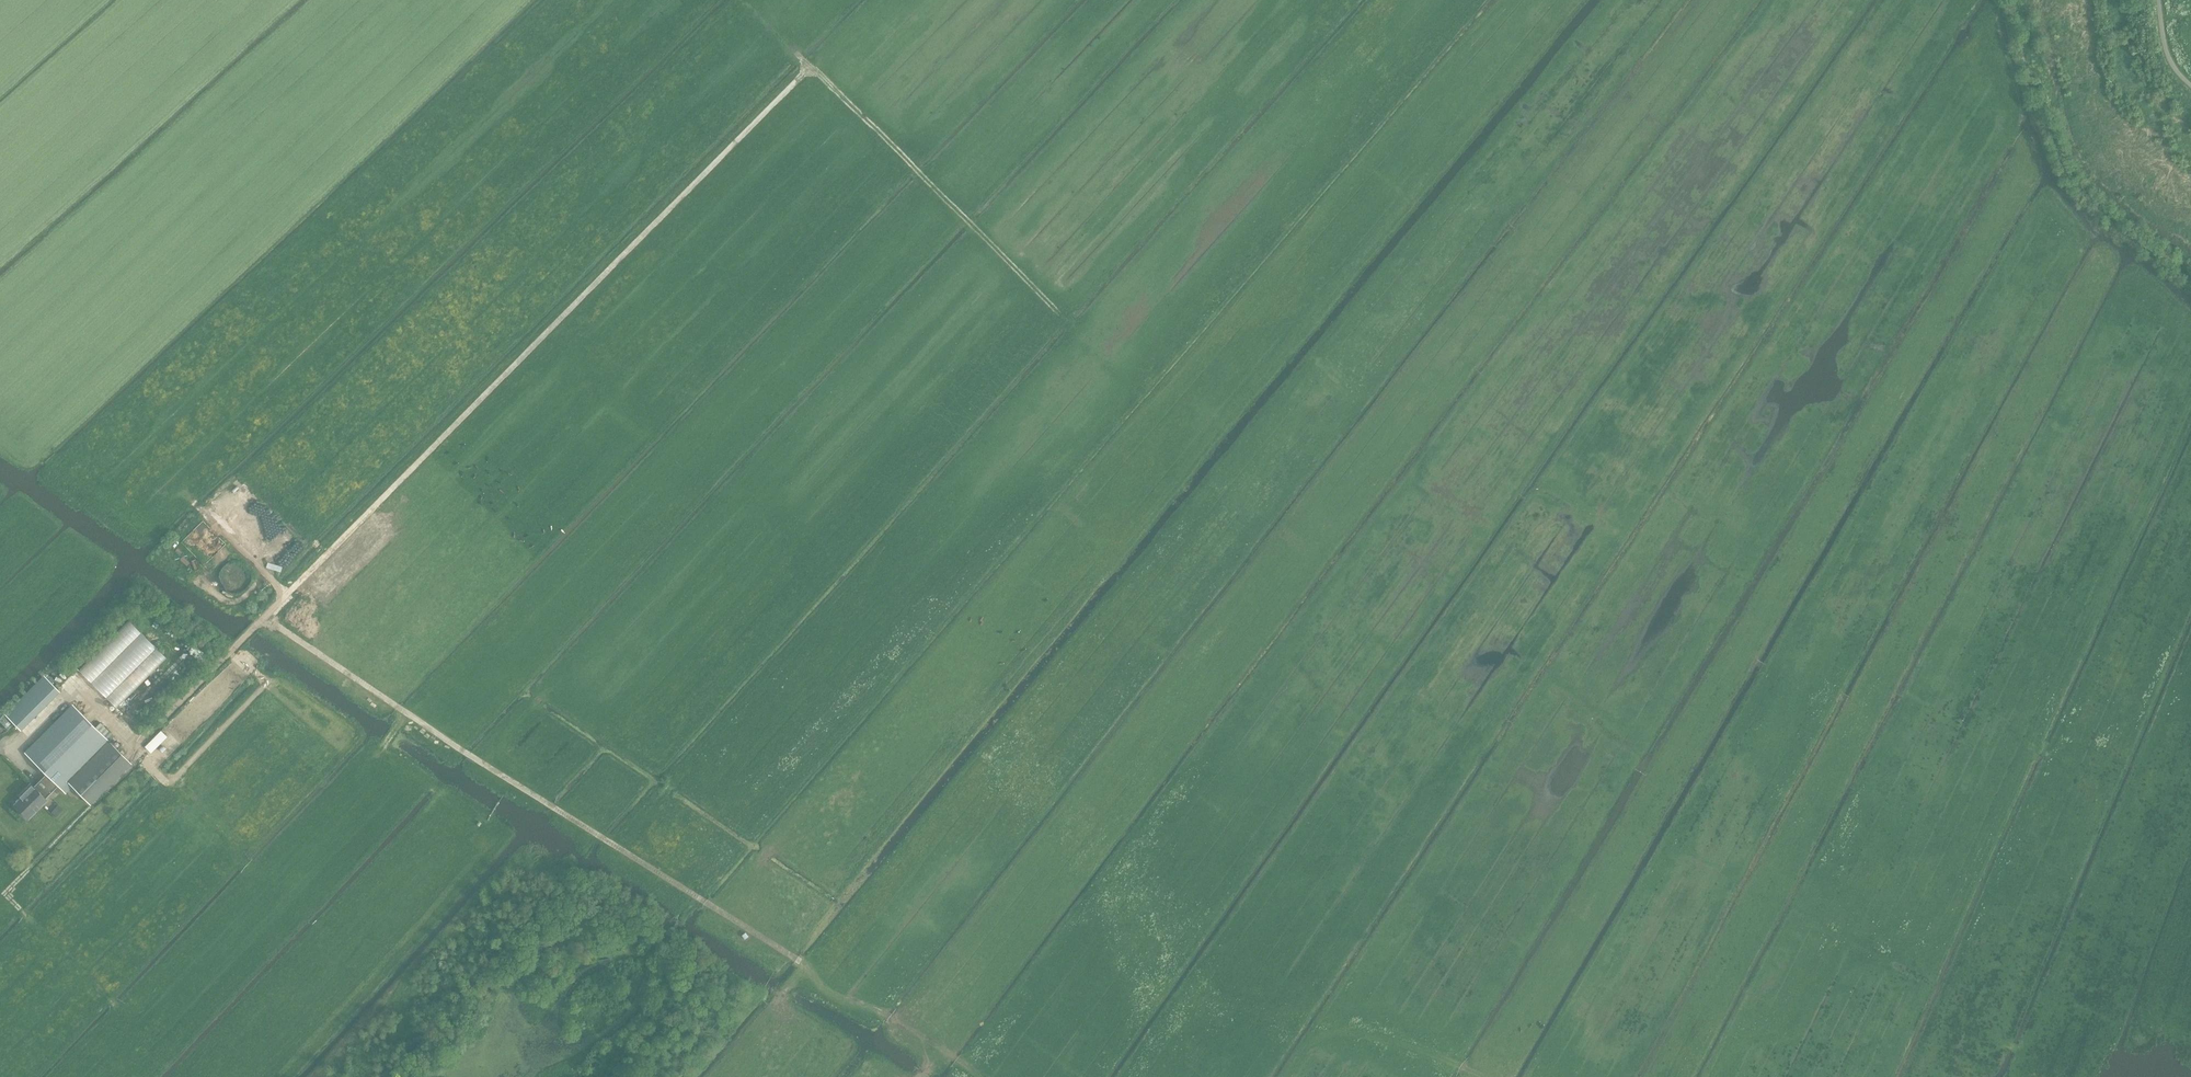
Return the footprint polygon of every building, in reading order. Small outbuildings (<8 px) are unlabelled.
[(206,562),(226,543),(206,521),(189,536),(194,541),(190,545),(206,562)] [(131,620),(82,668),(117,705),(167,657),(131,620)] [(200,651),(189,642),(178,654),(188,664),(200,651)] [(22,798),(15,804),(29,818),(48,799),(47,797),(59,785),(64,791),(71,785),(90,804),(131,763),(112,744),(113,743),(111,741),(114,739),(100,725),(97,727),(74,704),(25,752),(47,774),(35,786),(32,783),(20,795),(22,798)] [(0,719),(0,722),(8,730),(13,725),(4,715),(0,719)] [(59,807),(51,814),(55,818),(63,811),(59,807)]
